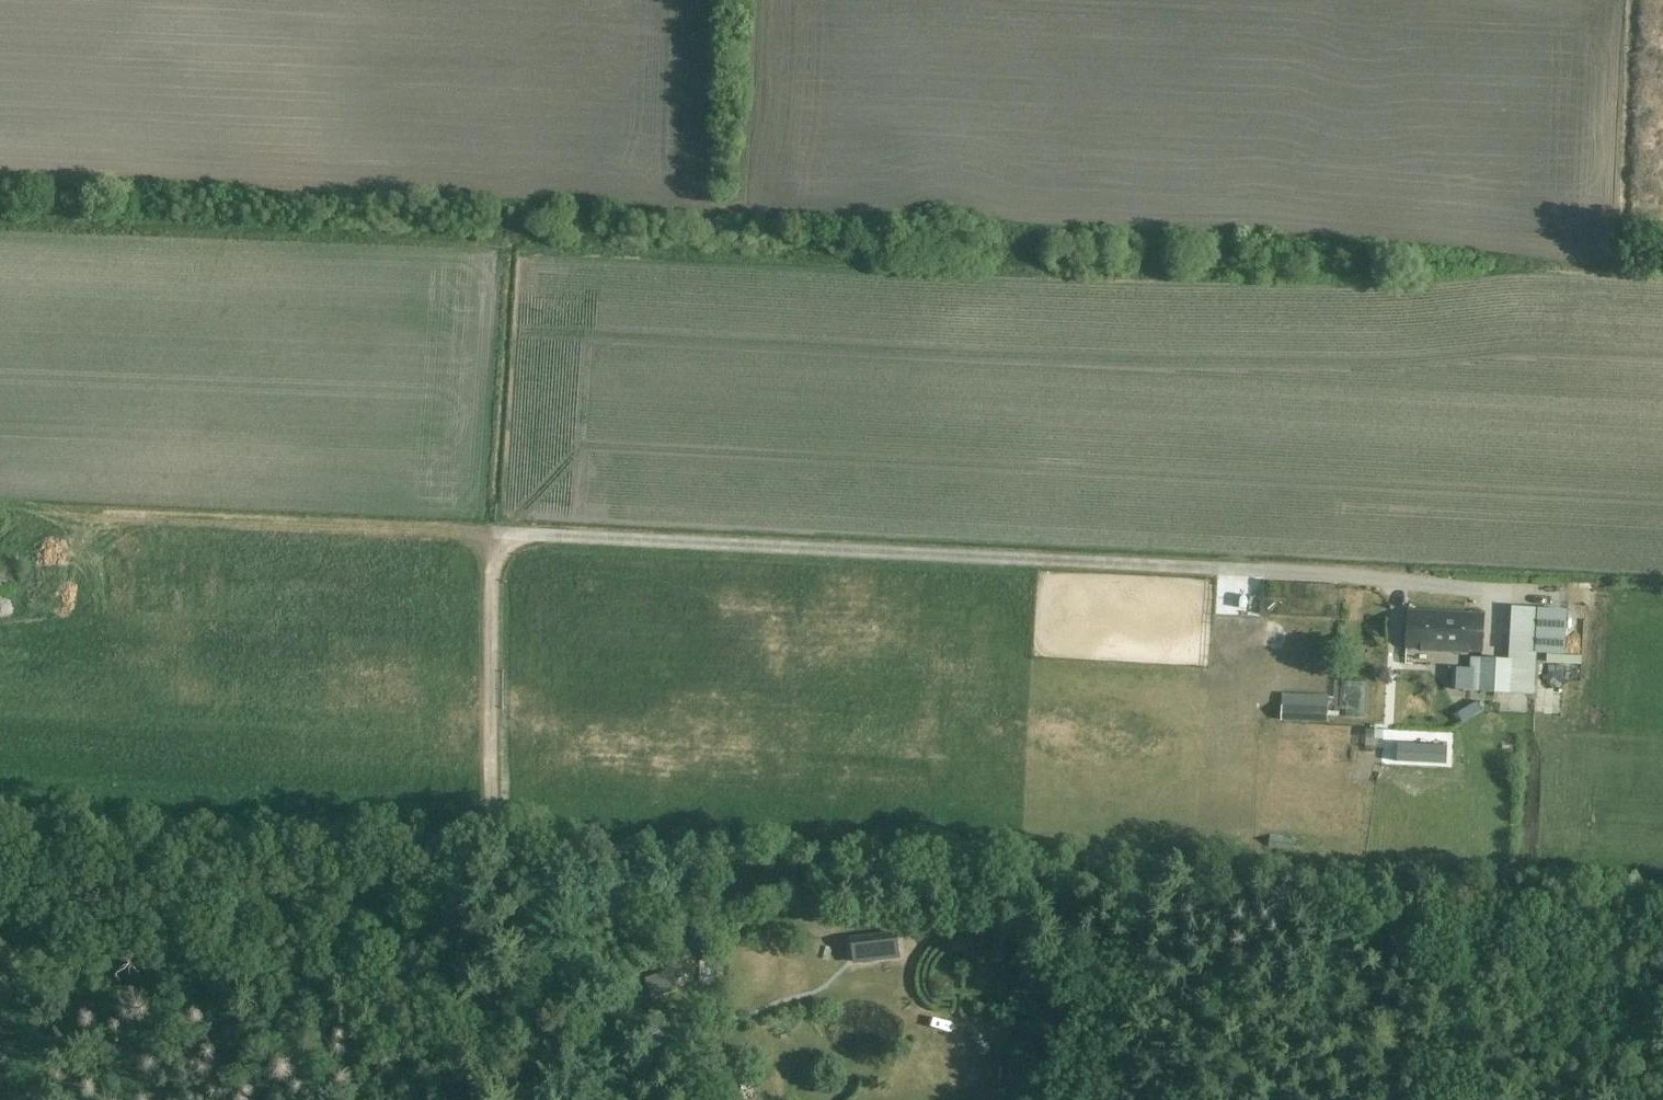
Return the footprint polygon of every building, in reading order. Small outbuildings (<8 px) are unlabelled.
[(1481,652),(1482,613),(1408,609),(1406,648),(1481,652)] [(1534,695),(1537,616),(1512,614),(1509,659),(1472,657),(1470,691),(1534,695)] [(1329,696),(1282,694),(1281,720),(1328,722),(1329,696)] [(1544,718),(1545,707),(1521,704),(1520,715),(1544,718)]
